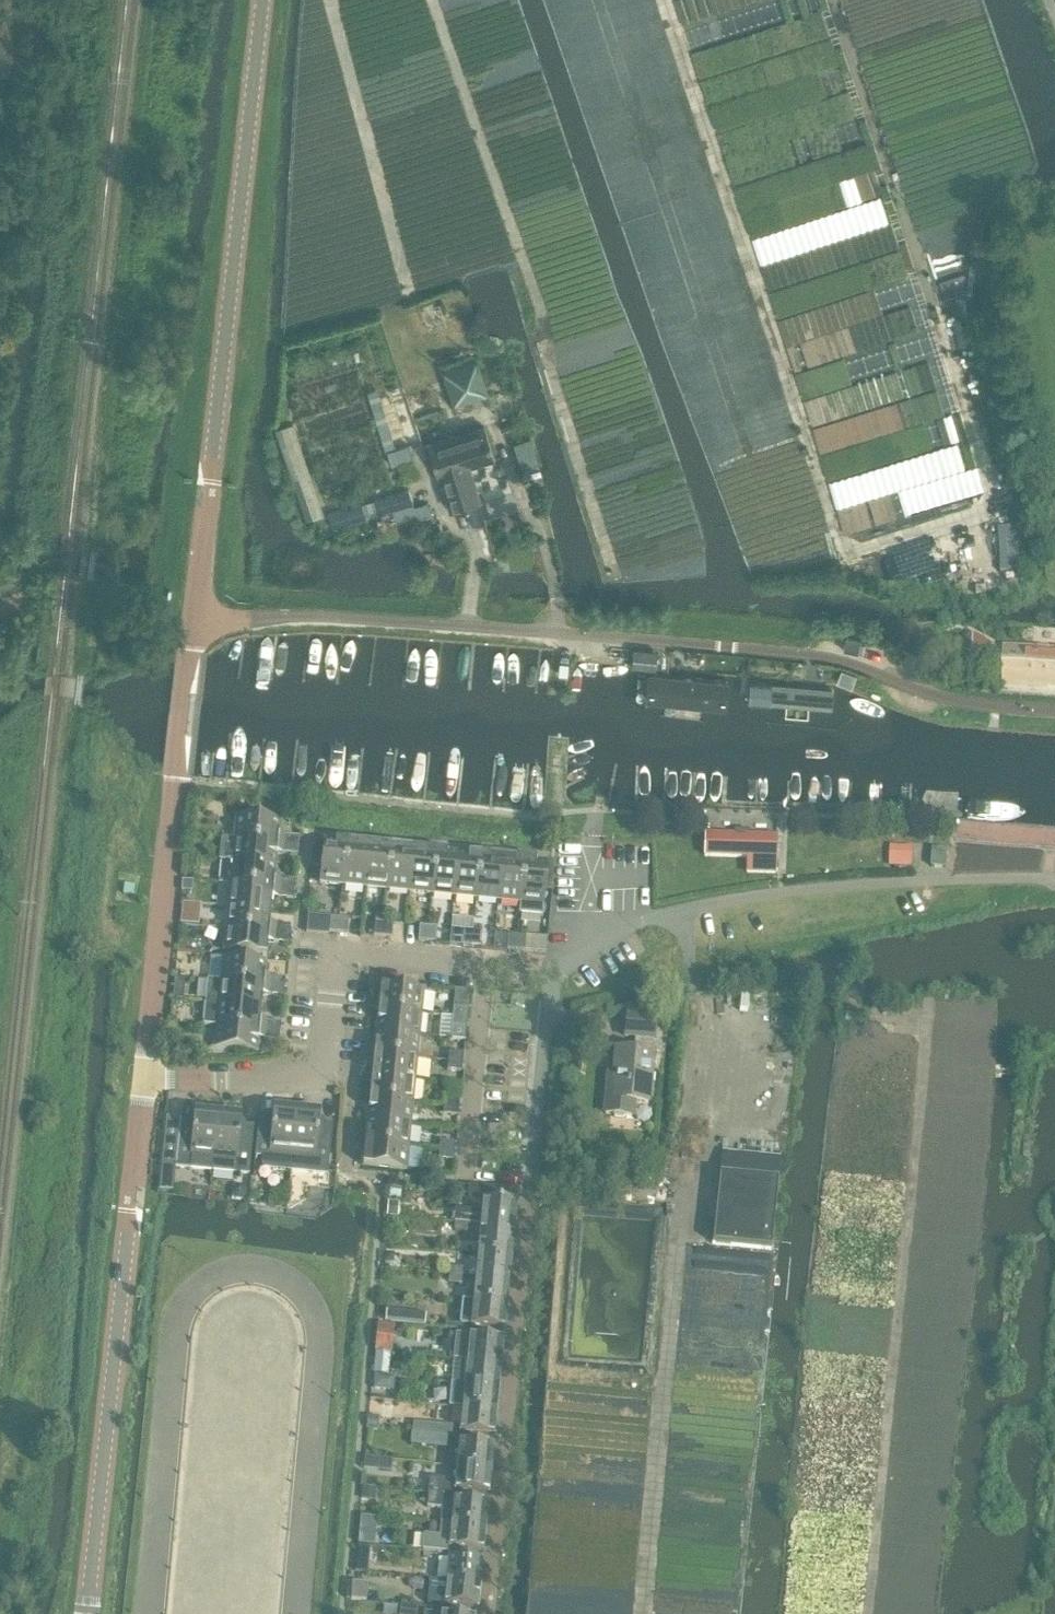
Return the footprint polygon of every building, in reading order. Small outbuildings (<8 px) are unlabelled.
[(453,406),(488,394),(477,359),(475,360),(474,357),(441,367),(443,372),(442,372),(453,406)] [(377,389),(367,392),(386,452),(387,452),(391,465),(413,459),(409,445),(396,449),(377,389)] [(484,425),(427,442),(437,473),(439,472),(466,464),(493,456),(484,425)] [(528,434),(513,439),(522,468),(538,463),(528,434)] [(466,464),(439,472),(451,509),(477,501),(466,464)] [(408,489),(374,500),(378,513),(392,509),(395,520),(415,514),(417,520),(431,516),(427,502),(414,506),(412,502),(408,489)] [(362,504),(328,514),(332,527),(366,517),(362,504)] [(1003,572),(1024,570),(1020,527),(999,529),(1003,572)] [(992,673),(994,649),(973,636),(953,647),(951,667),(969,682),(992,673)] [(858,643),(859,640),(846,637),(843,650),(856,653),(862,654),(864,644),(858,643)] [(1005,683),(1048,686),(1054,687),(1054,650),(1006,647),(1005,683)] [(631,665),(631,666),(654,668),(654,667),(655,659),(656,653),(632,651),(632,657),(631,665)] [(718,698),(717,671),(662,664),(659,706),(695,709),(696,696),(718,698)] [(834,682),(770,677),(769,697),(832,702),(834,682)] [(236,817),(234,840),(298,846),(299,837),(278,835),(279,821),(236,817)] [(747,872),(775,873),(776,836),(748,835),(748,831),(735,831),(735,835),(705,834),(704,856),(747,857),(747,872)] [(234,840),(232,862),(275,866),(276,853),(297,855),(298,846),(234,840)] [(324,840),(319,883),(342,885),(347,842),(324,840)] [(347,842),(342,885),(365,888),(365,887),(369,844),(347,842)] [(369,844),(365,887),(387,889),(391,846),(369,844)] [(892,846),(891,860),(913,861),(914,848),(892,846)] [(391,847),(387,890),(409,892),(409,891),(413,849),(391,847)] [(413,849),(409,891),(431,893),(435,850),(414,848),(413,849)] [(946,870),(948,851),(934,849),(932,868),(946,870)] [(436,851),(431,894),(454,896),(454,895),(458,853),(436,851)] [(458,853),(454,895),(476,897),(480,854),(458,852),(458,853)] [(480,855),(476,898),(498,901),(498,899),(502,857),(480,855)] [(502,857),(498,899),(520,902),(524,858),(502,856),(502,857)] [(525,860),(520,903),(543,905),(547,862),(525,860)] [(221,861),(219,883),(230,884),(294,891),(295,882),(274,880),(275,866),(232,862),(221,861)] [(230,884),(228,907),(271,911),(272,898),(293,900),(294,891),(230,884)] [(228,907),(225,929),(289,935),(290,926),(269,924),(271,911),(228,907)] [(319,916),(307,915),(306,930),(317,931),(319,916)] [(330,917),(329,932),(338,933),(339,918),(330,917)] [(339,918),(338,933),(347,934),(348,919),(339,918)] [(375,922),(373,936),(382,937),(384,923),(375,922)] [(384,923),(382,937),(391,938),(393,923),(384,923)] [(419,926),(418,941),(427,941),(428,927),(419,926)] [(428,927),(427,941),(436,942),(437,928),(428,927)] [(225,929),(223,952),(266,956),(268,942),(289,944),(289,935),(225,929)] [(464,930),(462,945),(471,946),(473,931),(464,930)] [(473,931),(471,946),(480,947),(481,932),(473,931)] [(508,935),(506,949),(515,950),(517,936),(508,935)] [(517,936),(515,950),(524,951),(526,937),(517,936)] [(546,953),(547,939),(540,938),(538,952),(546,953)] [(223,959),(220,982),(284,988),(285,979),(264,977),(266,963),(223,959)] [(208,980),(206,1002),(261,1008),(262,995),(283,997),(284,988),(220,982),(208,980)] [(380,987),(378,1010),(421,1014),(424,991),(380,987)] [(206,1002),(204,1024),(216,1026),(280,1032),(281,1023),(260,1021),(261,1008),(206,1002)] [(453,1009),(452,1017),(467,1019),(468,1011),(453,1009)] [(378,1010),(376,1032),(419,1036),(421,1014),(378,1010)] [(617,1049),(614,1082),(608,1081),(605,1114),(612,1114),(615,1117),(621,1118),(624,1116),(631,1116),(632,1101),(647,1103),(652,1053),(660,1054),(661,1040),(655,1040),(657,1017),(627,1014),(625,1036),(635,1038),(634,1051),(617,1049)] [(450,1038),(450,1039),(465,1041),(467,1019),(452,1017),(452,1018),(450,1038)] [(216,1026),(214,1049),(257,1053),(258,1039),(279,1041),(280,1032),(216,1026)] [(376,1032),(374,1054),(417,1059),(419,1036),(376,1032)] [(449,1053),(448,1062),(463,1063),(463,1054),(449,1053)] [(374,1054),(372,1077),(415,1081),(417,1059),(374,1054)] [(448,1062),(447,1071),(462,1072),(463,1063),(448,1062)] [(372,1077),(369,1099),(412,1103),(415,1081),(372,1077)] [(444,1097),(443,1106),(458,1107),(459,1099),(444,1097)] [(369,1099),(367,1121),(410,1125),(412,1103),(369,1099)] [(443,1106),(442,1115),(457,1116),(458,1107),(443,1106)] [(259,1116),(255,1157),(263,1157),(262,1165),(265,1168),(291,1170),(297,1111),(274,1109),(273,1114),(272,1120),(260,1119),(260,1116),(259,1116)] [(297,1111),(291,1170),(328,1174),(333,1123),(331,1123),(331,1126),(319,1124),(319,1118),(320,1114),(297,1111)] [(180,1119),(175,1167),(189,1168),(212,1171),(218,1115),(194,1112),(194,1117),(193,1123),(181,1122),(181,1119),(180,1119)] [(218,1115),(212,1171),(232,1173),(249,1174),(254,1126),(252,1126),(252,1129),(239,1128),(240,1121),(241,1117),(218,1115)] [(367,1121),(365,1143),(408,1148),(410,1125),(367,1121)] [(440,1141),(439,1150),(454,1151),(455,1143),(440,1141)] [(365,1143),(363,1166),(406,1170),(408,1148),(365,1143)] [(439,1150),(438,1159),(453,1161),(454,1152),(439,1150)] [(781,1157),(722,1151),(712,1241),(771,1248),(781,1157)] [(247,1190),(243,1186),(238,1185),(233,1189),(232,1195),(236,1200),(242,1200),(247,1196),(247,1190)] [(455,1210),(454,1222),(455,1223),(468,1224),(480,1225),(514,1228),(516,1203),(499,1201),(500,1190),(468,1187),(468,1192),(468,1197),(471,1201),(477,1202),(482,1203),(481,1213),(455,1210)] [(389,1203),(388,1214),(397,1215),(398,1204),(389,1203)] [(455,1223),(455,1232),(468,1233),(468,1224),(455,1223)] [(479,1230),(477,1255),(511,1258),(513,1234),(514,1228),(480,1225),(479,1230)] [(477,1255),(475,1278),(509,1282),(511,1258),(477,1255)] [(450,1268),(450,1276),(464,1277),(465,1269),(450,1268)] [(450,1276),(449,1284),(464,1285),(464,1277),(450,1276)] [(475,1279),(472,1302),(506,1305),(509,1282),(475,1278),(475,1279)] [(462,1301),(460,1325),(472,1327),(504,1330),(506,1305),(472,1302),(462,1301)] [(426,1313),(387,1310),(386,1324),(425,1327),(426,1313)] [(390,1352),(393,1326),(377,1324),(375,1351),(390,1352)] [(456,1336),(454,1360),(467,1361),(501,1364),(503,1340),(456,1336)] [(375,1357),(374,1375),(389,1377),(390,1358),(375,1357)] [(467,1361),(465,1385),(498,1388),(501,1364),(467,1361)] [(373,1390),(393,1392),(394,1378),(375,1376),(373,1390)] [(452,1384),(450,1407),(462,1409),(496,1412),(498,1388),(465,1385),(452,1384)] [(462,1409),(460,1433),(494,1436),(496,1412),(462,1409)] [(366,1429),(367,1429),(377,1429),(378,1418),(368,1417),(367,1417),(366,1429)] [(413,1423),(412,1434),(449,1438),(450,1427),(413,1423)] [(411,1446),(447,1450),(449,1438),(412,1434),(411,1446)] [(455,1442),(454,1453),(459,1454),(457,1467),(490,1470),(493,1446),(455,1442)] [(365,1456),(365,1458),(364,1467),(377,1469),(378,1459),(378,1457),(365,1456)] [(430,1480),(428,1493),(454,1496),(455,1491),(488,1495),(490,1470),(457,1467),(456,1482),(452,1482),(430,1480)] [(361,1497),(375,1499),(376,1488),(362,1487),(361,1497)] [(428,1493),(427,1509),(442,1510),(440,1524),(485,1528),(487,1503),(454,1500),(454,1496),(428,1493)] [(424,1536),(423,1551),(447,1554),(447,1553),(449,1549),(482,1552),(485,1528),(440,1524),(439,1538),(424,1536)] [(359,1531),(357,1544),(373,1546),(374,1533),(359,1531)] [(449,1557),(446,1582),(480,1585),(482,1561),(449,1557)] [(356,1558),(354,1572),(367,1573),(368,1559),(356,1558)] [(446,1582),(444,1606),(475,1609),(477,1609),(480,1585),(446,1582)] [(353,1583),(352,1583),(351,1600),(352,1600),(366,1601),(367,1584),(353,1583)]
